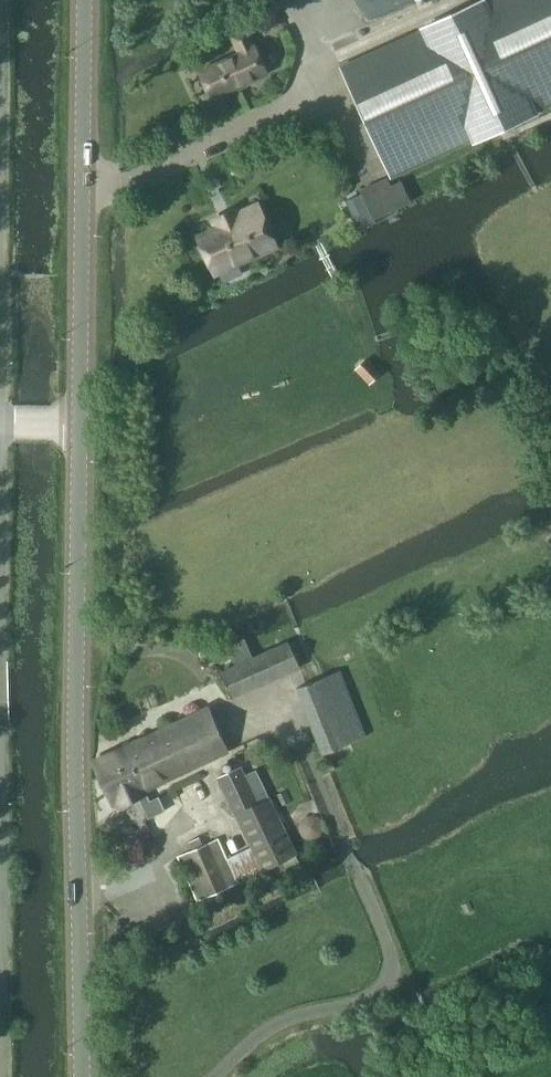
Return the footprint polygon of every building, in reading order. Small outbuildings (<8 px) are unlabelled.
[(550,103),(550,0),(489,0),(485,2),(484,0),(483,0),(421,28),(422,31),(341,68),(391,176),(472,139),(473,142),(535,113),(534,110),(550,103)] [(255,47),(253,48),(246,31),(234,37),(241,53),(200,71),(212,97),(267,73),(255,47)] [(400,182),(390,186),(386,178),(359,191),(372,220),(410,203),(400,182)] [(214,272),(275,245),(257,204),(215,223),(217,227),(198,236),(214,272)] [(252,658),(247,645),(244,639),(226,647),(235,665),(218,673),(230,698),(298,665),(286,640),(252,658)] [(322,754),(364,737),(338,671),(295,688),(322,754)] [(142,789),(143,789),(228,751),(208,707),(94,760),(101,775),(130,762),(142,789)] [(148,801),(143,789),(142,789),(130,762),(101,775),(113,803),(115,802),(117,806),(137,796),(147,818),(163,811),(157,797),(148,801)] [(269,798),(257,804),(239,766),(217,777),(245,836),(250,848),(225,859),(216,838),(178,855),(198,900),(296,855),(287,836),(269,798)]
